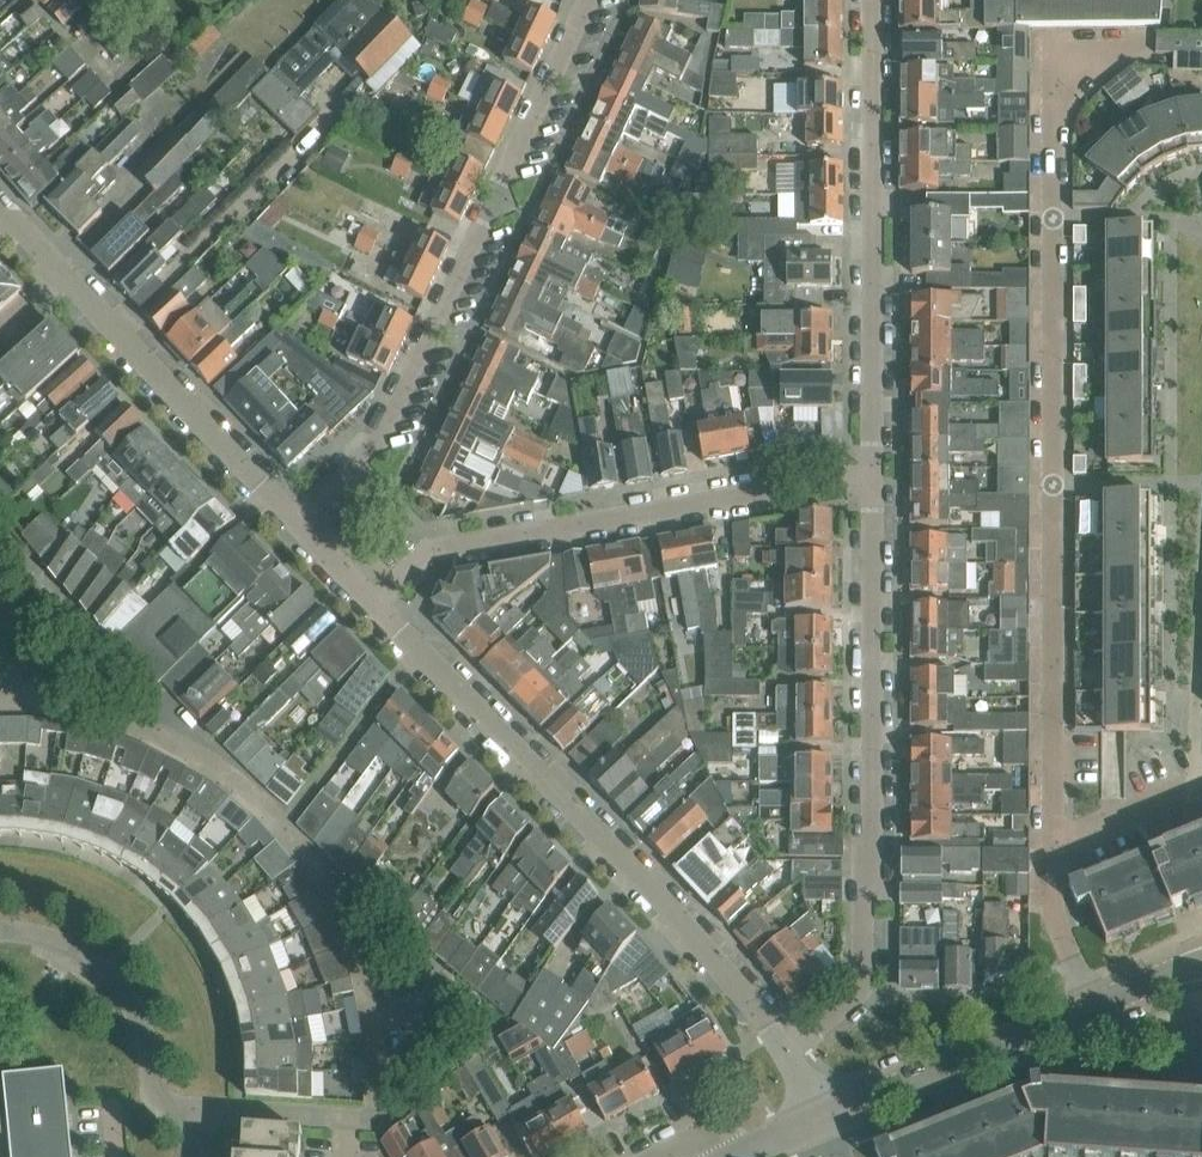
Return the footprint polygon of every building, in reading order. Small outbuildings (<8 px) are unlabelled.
[(28,0),(15,12),(30,30),(43,18),(28,0)] [(86,8),(80,0),(59,0),(48,10),(63,28),(86,8)] [(372,0),(341,0),(311,31),(312,32),(269,76),(295,102),(335,60),(352,77),(359,70),(371,81),(412,38),(372,0)] [(473,0),(472,1),(468,11),(483,18),(488,8),(473,0)] [(680,0),(642,0),(640,9),(664,12),(710,21),(708,31),(721,34),(725,10),(707,7),(707,6),(679,2),(680,0)] [(843,0),(814,0),(814,2),(804,2),(796,13),(780,13),(780,15),(781,30),(804,31),(814,30),(843,30),(843,0)] [(901,30),(985,29),(985,12),(940,12),(940,0),(901,0),(901,30)] [(1164,0),(985,0),(985,12),(985,29),(999,30),(1016,30),(1016,27),(1031,27),(1162,26),(1164,0)] [(544,47),(557,20),(531,7),(525,18),(495,3),(487,20),(518,34),(544,47)] [(74,24),(84,35),(102,18),(92,8),(74,24)] [(478,28),(483,18),(468,11),(463,21),(478,28)] [(781,30),(780,15),(765,15),(765,31),(781,30)] [(672,33),(661,27),(640,17),(627,43),(686,71),(692,59),(666,46),(672,33)] [(425,37),(450,49),(457,35),(431,22),(425,37)] [(1030,61),(1031,27),(1016,27),(1016,30),(999,30),(999,61),(1030,61)] [(781,48),(781,33),(781,30),(765,31),(765,32),(754,32),(754,48),(781,48)] [(843,64),(843,30),(814,30),(804,31),(804,65),(819,64),(843,64)] [(135,43),(125,32),(104,51),(114,62),(135,43)] [(532,74),(544,47),(518,34),(505,61),(532,74)] [(976,62),(976,45),(942,45),(942,34),(903,34),(903,38),(901,41),(901,46),(903,48),(903,62),(927,62),(976,62)] [(1158,35),(1157,52),(1174,52),(1201,53),(1201,36),(1158,35)] [(701,38),(692,59),(686,71),(705,81),(707,73),(711,42),(701,38)] [(686,71),(627,43),(615,68),(648,84),(654,71),(680,83),(686,71)] [(87,67),(83,63),(71,49),(54,64),(70,82),(87,67)] [(1174,52),(1174,70),(1201,71),(1201,53),(1174,52)] [(224,122),(271,73),(255,57),(207,106),(224,122)] [(731,74),(731,61),(714,60),(713,74),(721,74),(731,74)] [(1030,95),(1030,61),(999,61),(999,95),(1030,95)] [(508,122),(521,95),(527,84),(488,66),(470,104),(508,122)] [(955,67),(938,67),(901,67),(901,96),(965,96),(965,97),(975,97),(975,81),(955,81),(955,67)] [(1150,91),(1131,67),(1117,78),(1136,102),(1150,91)] [(603,94),(671,125),(677,112),(642,96),(648,84),(615,68),(603,94)] [(82,100),(85,97),(101,82),(91,72),(72,89),(82,100)] [(749,74),(731,74),(721,74),(713,74),(710,98),(750,99),(749,74)] [(437,76),(436,78),(432,86),(447,93),(452,83),(437,76)] [(1136,102),(1117,78),(1103,89),(1122,113),(1136,102)] [(112,94),(101,82),(85,97),(96,109),(112,94)] [(843,114),(843,83),(799,83),(799,114),(802,114),(843,114)] [(19,95),(10,85),(1,93),(3,95),(0,97),(0,112),(19,95)] [(442,103),(447,93),(432,86),(427,96),(442,103)] [(140,99),(128,87),(110,104),(122,116),(140,99)] [(15,129),(25,120),(20,114),(37,99),(27,88),(19,95),(0,112),(0,142),(15,129)] [(671,125),(603,94),(591,119),(624,135),(639,142),(645,129),(656,134),(665,137),(667,133),(671,125)] [(1190,104),(1188,94),(1175,97),(1190,154),(1201,152),(1201,102),(1190,104)] [(985,111),(985,97),(975,97),(965,97),(965,96),(901,96),(901,124),(938,124),(938,111),(985,111)] [(1190,154),(1175,97),(1163,100),(1165,110),(1144,117),(1166,162),(1190,154)] [(490,160),(508,122),(470,104),(455,136),(467,142),(464,148),(490,160)] [(155,191),(222,123),(205,105),(178,132),(172,127),(132,168),(155,191)] [(49,129),(59,121),(50,111),(31,128),(33,130),(23,138),(15,129),(0,142),(0,171),(49,129)] [(843,146),(843,114),(802,114),(802,130),(809,131),(809,146),(843,146)] [(998,128),(998,129),(1015,129),(1015,114),(999,114),(999,128),(998,128)] [(1166,162),(1144,117),(1125,130),(1118,122),(1109,130),(1144,176),(1166,162)] [(102,196),(115,182),(117,174),(109,166),(141,134),(127,119),(92,155),(90,156),(81,166),(61,185),(44,203),(79,237),(96,219),(102,214),(92,203),(100,194),(102,196)] [(624,135),(591,119),(579,144),(637,172),(660,183),(666,171),(618,148),(624,135)] [(757,136),(732,136),(732,119),(710,119),(710,136),(710,155),(758,154),(757,136)] [(708,142),(671,125),(667,133),(685,141),(677,159),(689,165),(696,168),(708,142)] [(44,163),(37,155),(47,146),(49,149),(58,141),(59,143),(60,141),(49,129),(0,171),(15,188),(44,163)] [(1030,129),(1015,129),(998,129),(998,162),(1010,162),(1029,162),(1030,129)] [(1144,176),(1109,130),(1099,138),(1105,145),(1087,163),(1109,179),(1098,193),(1073,193),(1073,209),(1113,209),(1125,192),(1127,193),(1144,176)] [(956,134),(939,134),(901,134),(901,162),(970,163),(971,148),(956,148),(956,134)] [(81,166),(90,156),(92,155),(80,142),(69,152),(59,160),(62,163),(52,172),(44,163),(15,188),(31,206),(49,191),(69,172),(71,174),(80,165),(81,166)] [(637,172),(579,144),(567,170),(588,180),(599,185),(605,172),(631,185),(637,172)] [(490,160),(464,148),(462,146),(456,158),(458,159),(451,175),(433,166),(428,177),(446,185),(472,198),(490,160)] [(397,159),(396,161),(411,169),(416,159),(401,151),(397,159)] [(757,172),(758,154),(710,155),(709,172),(757,172)] [(396,161),(391,171),(407,179),(411,169),(396,161)] [(970,178),(970,163),(901,162),(901,190),(939,190),(939,178),(970,178)] [(1029,195),(1029,162),(1010,162),(1010,175),(1005,175),(1005,195),(1029,195)] [(843,196),(843,165),(819,165),(797,165),(797,196),(843,196)] [(176,174),(109,239),(92,256),(110,274),(127,257),(150,234),(143,226),(186,184),(176,174)] [(591,191),(580,185),(559,175),(546,201),(624,239),(630,226),(585,205),(591,191)] [(459,225),(472,198),(446,185),(433,212),(459,225)] [(664,185),(652,210),(667,217),(678,192),(667,187),(664,185)] [(156,277),(167,265),(160,258),(217,200),(206,188),(112,281),(132,301),(156,277)] [(990,210),(990,195),(927,195),(927,211),(913,211),(913,243),(951,243),(951,220),(970,220),(970,210),(990,210)] [(843,225),(843,196),(797,196),(797,222),(797,225),(843,225)] [(624,239),(546,201),(534,227),(567,243),(574,229),(600,241),(620,247),(624,239)] [(337,268),(258,222),(242,238),(332,277),(337,268)] [(797,237),(797,225),(797,222),(726,222),(726,237),(749,237),(766,237),(797,237)] [(379,234),(364,227),(364,228),(354,223),(349,234),(359,238),(359,237),(375,244),(379,234)] [(567,243),(534,227),(522,252),(598,289),(605,276),(588,268),(594,255),(567,243)] [(1087,245),(1087,227),(1074,227),(1074,245),(1087,245)] [(1153,244),(1153,227),(1099,227),(1100,242),(1108,241),(1108,267),(1153,267),(1153,263),(1154,263),(1157,244),(1153,244)] [(436,274),(449,246),(422,234),(409,261),(436,274)] [(643,235),(639,244),(654,251),(658,242),(643,235)] [(370,254),(375,244),(359,237),(359,238),(355,247),(370,254)] [(678,237),(667,283),(699,291),(710,244),(678,237)] [(817,237),(797,237),(766,237),(749,237),(749,264),(778,264),(778,288),(832,288),(832,255),(806,255),(806,238),(817,238),(817,237)] [(951,267),(951,243),(913,243),(913,273),(927,273),(927,289),(989,289),(989,274),(970,274),(970,267),(951,267)] [(191,365),(245,314),(271,289),(269,287),(276,280),(290,266),(264,248),(246,265),(259,279),(221,315),(209,302),(196,314),(185,324),(168,341),(191,365)] [(598,289),(522,252),(510,277),(544,294),(550,280),(593,300),(598,289)] [(423,301),(436,274),(409,261),(397,288),(423,301)] [(299,266),(288,277),(294,284),(305,273),(299,266)] [(1153,267),(1108,267),(1099,267),(1100,280),(1108,280),(1108,306),(1156,306),(1156,304),(1153,304),(1153,302),(1154,302),(1157,283),(1153,283),(1153,267)] [(21,291),(1,268),(0,268),(0,310),(21,291)] [(195,293),(206,281),(194,269),(171,293),(169,291),(145,314),(146,315),(145,316),(164,336),(181,320),(191,310),(190,309),(201,298),(195,293)] [(563,303),(544,294),(510,277),(498,303),(587,346),(592,334),(583,330),(584,328),(557,316),(563,303)] [(1074,288),(1074,306),(1087,306),(1087,288),(1074,288)] [(1030,322),(1030,289),(1006,289),(1006,322),(1011,322),(1030,322)] [(343,310),(328,302),(317,293),(307,304),(323,312),(339,319),(343,310)] [(981,300),(984,300),(984,296),(912,296),(912,321),(951,321),(972,321),(981,300)] [(587,346),(498,303),(486,328),(519,344),(526,330),(560,346),(558,352),(565,355),(588,367),(596,350),(587,346)] [(400,350),(413,322),(386,309),(375,304),(362,330),(400,350)] [(832,315),(823,315),(796,314),(796,305),(759,305),(758,339),(832,338),(832,315)] [(1087,323),(1087,306),(1074,306),(1074,323),(1087,323)] [(1156,306),(1108,306),(1099,306),(1100,319),(1108,319),(1108,345),(1156,345),(1156,306)] [(679,334),(690,333),(689,309),(678,310),(679,334)] [(334,330),(339,319),(323,312),(319,323),(334,330)] [(255,324),(245,314),(191,365),(209,384),(237,357),(229,349),(255,324)] [(951,331),(951,321),(912,321),(912,347),(985,347),(985,331),(951,331)] [(1030,331),(1030,322),(1011,322),(1011,331),(1030,331)] [(10,383),(28,402),(79,354),(50,323),(7,362),(0,369),(0,392),(10,383)] [(374,394),(374,392),(346,378),(334,368),(280,327),(232,373),(214,389),(289,469),(328,433),(330,435),(374,394)] [(387,376),(400,350),(362,330),(362,331),(360,330),(347,357),(361,363),(387,376)] [(621,334),(610,356),(628,364),(637,363),(642,345),(621,334)] [(520,354),(508,348),(487,338),(474,365),(533,393),(539,380),(513,368),(520,354)] [(832,338),(758,339),(745,339),(745,352),(793,352),(793,362),(782,366),(782,372),(831,372),(831,363),(832,338)] [(680,372),(696,372),(706,372),(706,363),(696,363),(697,340),(674,340),(680,372)] [(1156,346),(1156,345),(1108,345),(1099,345),(1100,358),(1108,358),(1108,383),(1153,383),(1153,380),(1154,380),(1157,360),(1153,360),(1153,346),(1156,346)] [(1030,371),(1030,346),(1007,346),(1006,371),(1030,371)] [(985,362),(985,347),(912,347),(912,371),(951,371),(951,362),(985,362)] [(588,367),(565,355),(559,366),(576,375),(586,373),(588,367)] [(628,364),(610,356),(609,355),(602,369),(628,364)] [(57,414),(98,376),(82,358),(54,384),(33,403),(40,411),(21,431),(9,442),(16,450),(57,414)] [(381,379),(353,365),(338,359),(334,368),(346,378),(374,392),(381,379)] [(533,393),(474,365),(462,390),(500,408),(508,411),(514,399),(527,405),(533,393)] [(1074,366),(1074,383),(1087,383),(1087,366),(1074,366)] [(647,446),(641,414),(630,416),(626,398),(635,397),(631,371),(606,375),(611,400),(612,399),(620,447),(625,482),(626,485),(653,481),(652,477),(661,475),(655,444),(647,446)] [(670,401),(684,398),(679,371),(666,373),(670,401)] [(727,457),(713,375),(712,371),(698,374),(706,420),(695,422),(699,437),(703,461),(727,457)] [(766,450),(761,423),(759,409),(753,409),(746,409),(744,413),(735,414),(730,387),(735,386),(733,371),(713,375),(727,457),(766,450)] [(968,371),(951,371),(912,371),(912,396),(998,396),(998,381),(968,381),(968,371)] [(831,378),(783,378),(783,408),(831,409),(831,378)] [(61,452),(119,398),(102,380),(61,418),(68,425),(51,441),(61,452)] [(566,384),(557,380),(547,399),(562,407),(571,411),(566,384)] [(1087,401),(1087,383),(1074,383),(1074,401),(1087,401)] [(1153,383),(1108,383),(1100,383),(1100,397),(1108,397),(1108,422),(1153,422),(1153,418),(1154,418),(1157,399),(1153,399),(1153,383)] [(646,389),(655,444),(661,475),(661,477),(688,472),(684,448),(681,433),(671,435),(663,386),(646,389)] [(500,408),(462,390),(450,414),(509,443),(543,460),(544,459),(545,461),(551,448),(530,437),(515,430),(515,431),(493,421),(500,408)] [(1000,404),(1000,427),(1000,441),(1030,439),(1030,404),(1000,404)] [(98,467),(143,423),(125,405),(94,434),(102,442),(81,463),(91,473),(98,467)] [(576,445),(571,411),(562,407),(550,432),(576,445)] [(1000,441),(1000,427),(949,427),(949,411),(912,411),(912,440),(978,440),(978,442),(985,441),(998,441),(1000,441)] [(509,443),(450,414),(438,440),(470,455),(497,468),(509,443)] [(614,485),(617,484),(617,483),(625,482),(620,447),(611,448),(611,447),(602,448),(598,428),(597,418),(579,421),(583,443),(586,466),(590,489),(604,487),(606,489),(612,488),(614,485)] [(1153,422),(1108,422),(1099,422),(1100,435),(1108,435),(1108,462),(1153,462),(1153,457),(1154,457),(1157,438),(1153,438),(1153,422)] [(119,490),(165,446),(143,423),(98,467),(119,490)] [(1030,467),(1030,439),(1000,441),(998,441),(998,468),(1030,467)] [(470,455),(438,440),(426,465),(485,493),(491,481),(464,468),(470,455)] [(985,453),(985,441),(978,442),(978,440),(912,440),(912,468),(949,468),(949,453),(985,453)] [(136,509),(182,464),(165,446),(119,490),(136,509)] [(1074,474),(1087,474),(1087,457),(1074,457),(1074,474)] [(81,463),(69,474),(79,485),(91,473),(81,463)] [(156,525),(200,482),(182,464),(136,509),(153,527),(156,525)] [(485,493),(426,465),(414,491),(446,506),(453,492),(479,505),(476,512),(519,505),(485,493)] [(1030,494),(1030,467),(998,468),(997,483),(997,494),(1030,494)] [(949,483),(949,468),(912,468),(912,496),(977,496),(977,494),(979,494),(979,483),(949,483)] [(524,496),(528,503),(557,498),(554,495),(500,471),(495,484),(524,496)] [(0,477),(0,506),(3,508),(16,494),(0,477)] [(170,546),(217,501),(200,482),(156,525),(153,527),(170,546)] [(1158,525),(1163,525),(1163,496),(1140,496),(1140,489),(1117,489),(1117,496),(1074,496),(1074,732),(1163,731),(1163,702),(1158,702),(1158,680),(1163,680),(1163,625),(1158,625),(1158,603),(1163,603),(1163,547),(1158,547),(1158,525)] [(1029,529),(1030,494),(997,494),(979,494),(977,494),(977,496),(912,496),(912,524),(949,524),(949,509),(965,509),(965,513),(1001,514),(1001,530),(1029,529)] [(218,535),(235,519),(217,501),(170,546),(188,565),(218,536),(218,535)] [(832,547),(832,513),(799,513),(799,532),(777,532),(777,547),(832,547)] [(751,547),(750,522),(733,525),(733,547),(735,547),(750,547),(751,547)] [(280,566),(243,526),(193,574),(196,577),(180,591),(174,585),(151,607),(115,641),(114,642),(155,687),(161,681),(178,665),(181,662),(245,599),(280,566)] [(719,568),(711,529),(685,533),(700,615),(698,615),(701,629),(702,635),(718,634),(716,605),(712,605),(710,596),(705,570),(719,568)] [(1029,531),(1017,531),(972,531),(972,543),(987,543),(987,564),(995,564),(1029,564),(1029,531)] [(63,532),(42,564),(58,580),(80,548),(82,544),(63,532)] [(700,615),(685,533),(659,538),(666,577),(679,576),(683,601),(685,617),(698,615),(700,615)] [(967,536),(936,536),(912,536),(912,563),(967,563),(967,536)] [(656,601),(652,580),(661,578),(658,561),(644,564),(640,541),(615,546),(626,616),(627,635),(649,633),(645,613),(641,614),(639,604),(656,601)] [(626,616),(615,546),(587,551),(594,590),(608,587),(613,614),(614,625),(616,636),(627,635),(626,616)] [(750,558),(750,547),(735,547),(735,558),(750,558)] [(80,548),(58,580),(73,596),(95,565),(98,561),(80,548)] [(591,592),(583,552),(565,555),(569,596),(591,592)] [(832,553),(808,553),(771,553),(771,564),(790,564),(790,579),(832,579),(832,553)] [(569,596),(565,555),(552,557),(551,564),(550,571),(551,592),(545,597),(570,620),(569,596)] [(509,602),(530,588),(550,571),(552,557),(549,558),(489,568),(489,569),(478,570),(456,574),(455,573),(454,575),(447,591),(441,588),(433,605),(439,608),(434,619),(434,621),(457,644),(484,618),(487,621),(497,611),(503,605),(505,604),(509,602)] [(967,592),(967,563),(912,563),(912,592),(967,592)] [(1029,598),(1029,564),(995,564),(995,584),(989,584),(989,598),(1029,598)] [(95,565),(73,596),(88,613),(114,579),(95,565)] [(298,584),(280,566),(245,599),(250,604),(231,622),(244,636),(298,584)] [(114,579),(88,613),(92,617),(101,627),(103,625),(132,592),(114,579)] [(832,579),(790,579),(785,579),(785,593),(776,593),(776,603),(786,603),(786,608),(832,608),(832,579)] [(733,581),(733,613),(768,613),(768,595),(751,595),(751,581),(733,581)] [(283,638),(318,605),(298,584),(244,636),(230,649),(239,659),(272,626),(283,638)] [(103,625),(101,627),(115,641),(151,607),(132,592),(103,625)] [(1029,633),(1029,598),(989,598),(989,613),(1001,613),(1001,632),(1029,633)] [(969,603),(954,603),(912,603),(912,630),(948,631),(948,622),(969,622),(969,603)] [(312,650),(320,642),(338,626),(321,608),(266,661),(267,661),(275,669),(284,659),(292,660),(297,655),(307,645),(312,650)] [(497,611),(487,621),(484,618),(457,644),(477,664),(525,617),(516,608),(505,619),(497,611)] [(571,622),(560,612),(557,615),(548,624),(549,624),(547,626),(556,636),(565,645),(573,638),(580,631),(571,622)] [(745,648),(746,630),(746,615),(768,615),(768,613),(733,613),(733,634),(733,648),(745,648)] [(698,615),(685,617),(688,631),(701,629),(698,615)] [(832,620),(808,620),(779,620),(771,625),(771,635),(778,635),(778,647),(832,647),(832,620)] [(496,683),(540,639),(542,637),(533,628),(516,645),(510,639),(480,667),(496,683)] [(324,699),(367,657),(341,630),(313,657),(279,690),(291,702),(309,685),(324,699)] [(964,631),(960,631),(948,631),(912,630),(912,659),(954,659),(955,646),(963,646),(964,631)] [(596,648),(580,631),(573,638),(588,655),(596,648)] [(1029,664),(1029,633),(1001,632),(1000,651),(988,651),(988,665),(1016,664),(1029,664)] [(636,646),(649,635),(649,633),(627,635),(636,646)] [(733,682),(733,648),(733,634),(704,635),(706,682),(733,682)] [(660,667),(655,652),(649,635),(636,646),(619,663),(640,686),(660,667)] [(511,698),(539,670),(552,659),(557,653),(542,637),(540,639),(496,683),(511,698)] [(832,675),(832,647),(778,647),(778,672),(789,676),(808,675),(832,675)] [(186,666),(181,662),(178,665),(161,681),(178,699),(216,663),(202,649),(186,666)] [(525,713),(581,659),(572,650),(557,664),(552,659),(539,670),(511,698),(525,713)] [(582,659),(581,659),(525,713),(541,729),(558,713),(584,688),(577,682),(591,668),(582,659)] [(335,746),(388,678),(370,660),(355,679),(336,705),(338,706),(316,732),(335,746)] [(278,673),(275,669),(267,661),(251,677),(262,688),(278,673)] [(216,663),(178,699),(201,723),(218,707),(239,688),(216,663)] [(1029,681),(1029,664),(1016,664),(988,665),(986,665),(986,682),(1029,681)] [(686,724),(680,692),(677,670),(662,672),(666,681),(686,724)] [(953,671),(936,671),(912,671),(912,698),(949,698),(949,683),(953,683),(953,671)] [(580,735),(605,710),(611,705),(603,696),(608,691),(598,681),(583,696),(562,716),(545,733),(563,752),(580,735)] [(608,798),(672,737),(686,724),(666,681),(657,686),(661,693),(665,692),(668,699),(665,701),(672,714),(623,758),(617,752),(606,762),(589,778),(608,798)] [(747,682),(733,682),(706,682),(705,698),(760,698),(761,682),(747,682)] [(832,687),(808,687),(777,687),(777,715),(832,714),(832,687)] [(691,736),(705,736),(706,702),(703,688),(680,692),(686,724),(687,733),(691,736)] [(377,758),(416,707),(402,692),(400,692),(359,746),(375,761),(377,758)] [(968,698),(960,698),(949,698),(912,698),(912,726),(955,726),(954,715),(967,715),(968,698)] [(232,720),(218,707),(201,723),(213,738),(232,720)] [(393,772),(431,722),(416,707),(377,758),(393,772)] [(832,743),(832,714),(777,715),(777,732),(791,732),(791,743),(832,743)] [(1029,714),(967,715),(954,715),(955,726),(955,732),(1004,732),(1029,732),(1029,714)] [(756,749),(757,721),(767,721),(767,716),(757,716),(734,715),(734,718),(728,718),(728,736),(734,736),(733,748),(756,749)] [(28,718),(0,718),(0,745),(27,745),(28,718)] [(41,747),(43,720),(28,718),(27,745),(41,747)] [(569,755),(586,773),(623,737),(606,720),(569,755)] [(58,733),(59,722),(49,721),(47,732),(58,733)] [(84,755),(91,727),(59,722),(58,733),(68,735),(65,753),(84,755)] [(420,768),(445,737),(431,722),(393,772),(408,784),(420,768)] [(686,724),(672,737),(608,798),(624,815),(650,792),(643,785),(682,748),(680,746),(691,736),(687,733),(686,724)] [(267,789),(269,791),(285,769),(284,768),(287,765),(245,725),(224,746),(267,789)] [(116,749),(120,737),(91,727),(84,755),(112,764),(116,749)] [(1030,766),(1029,732),(1004,732),(1004,766),(1030,766)] [(733,764),(733,748),(734,736),(728,736),(705,736),(691,736),(704,764),(733,764)] [(139,774),(151,748),(120,737),(116,749),(127,752),(121,768),(139,774)] [(445,770),(459,751),(445,737),(420,768),(425,774),(408,794),(414,798),(404,812),(411,817),(445,770)] [(985,740),(936,740),(912,740),(912,766),(952,766),(952,756),(985,756),(985,740)] [(172,772),(178,762),(151,748),(139,774),(155,783),(164,767),(172,772)] [(694,756),(668,780),(678,790),(703,767),(694,756)] [(832,757),(808,757),(759,757),(759,782),(793,782),(832,782),(832,757)] [(187,768),(178,762),(172,772),(182,777),(187,768)] [(480,807),(494,787),(470,762),(448,792),(446,796),(433,812),(458,837),(480,807)] [(952,776),(952,766),(912,766),(912,790),(985,790),(1002,790),(1012,790),(1012,776),(952,776)] [(288,807),(305,785),(285,769),(269,791),(288,807)] [(42,839),(49,788),(51,777),(26,773),(24,784),(21,836),(42,839)] [(62,842),(78,779),(51,775),(51,777),(49,788),(42,839),(62,842)] [(209,824),(230,798),(205,777),(187,806),(209,824)] [(99,800),(103,788),(78,779),(62,842),(82,849),(99,800)] [(707,822),(716,832),(731,818),(723,802),(713,784),(710,779),(664,823),(647,840),(666,860),(683,843),(707,822)] [(678,790),(668,780),(627,818),(644,836),(661,819),(685,798),(678,790)] [(832,807),(832,782),(793,782),(793,792),(759,792),(759,808),(832,807)] [(713,784),(723,802),(730,802),(729,783),(713,784)] [(24,784),(0,784),(0,836),(21,836),(24,784)] [(102,856),(123,808),(129,797),(103,788),(99,800),(82,849),(102,856)] [(313,842),(342,804),(325,790),(297,826),(313,842)] [(985,804),(985,790),(912,790),(912,815),(952,815),(951,805),(985,804)] [(1030,791),(1013,790),(1012,790),(1002,790),(1002,816),(1029,816),(1030,791)] [(475,869),(516,810),(503,796),(489,816),(477,830),(480,832),(471,844),(461,857),(463,859),(452,873),(463,884),(475,869)] [(121,866),(146,820),(152,809),(129,797),(123,808),(102,856),(121,866)] [(254,817),(238,804),(230,798),(209,824),(215,817),(238,835),(254,817)] [(343,804),(342,804),(313,842),(329,858),(349,831),(358,818),(342,806),(343,804)] [(139,876),(169,833),(178,819),(154,805),(152,809),(146,820),(121,866),(139,876)] [(832,807),(759,808),(726,808),(732,818),(736,823),(793,823),(793,833),(832,833),(832,807)] [(516,843),(530,824),(516,810),(475,869),(463,884),(469,888),(489,864),(495,871),(504,860),(516,843)] [(952,825),(952,815),(912,815),(912,841),(985,841),(985,825),(952,825)] [(254,817),(238,835),(237,836),(250,850),(260,840),(267,848),(275,841),(254,817)] [(1163,846),(1163,847),(1151,852),(1150,851),(1147,852),(1147,853),(1117,865),(1117,864),(1114,866),(1114,867),(1084,879),(1084,878),(1080,879),(1081,880),(1070,885),(1078,906),(1090,901),(1106,943),(1176,915),(1176,913),(1175,913),(1173,908),(1186,903),(1189,910),(1201,904),(1201,830),(1163,846)] [(359,854),(367,843),(349,831),(329,858),(347,873),(359,854)] [(994,848),(1029,849),(1029,832),(994,831),(994,848)] [(516,899),(554,849),(537,832),(494,886),(503,894),(506,891),(516,899)] [(156,890),(189,849),(169,833),(139,876),(156,890)] [(790,858),(819,858),(843,858),(843,838),(789,837),(790,858)] [(172,903),(209,865),(217,854),(197,838),(189,849),(156,890),(172,903)] [(748,867),(734,853),(726,860),(708,840),(676,870),(709,906),(740,874),(748,867)] [(274,856),(282,849),(275,841),(267,848),(274,856)] [(384,856),(367,843),(359,854),(347,873),(362,886),(376,867),(384,856)] [(556,885),(570,866),(554,849),(516,899),(527,909),(541,892),(546,898),(556,885)] [(984,871),(984,849),(903,849),(903,862),(901,862),(901,873),(903,874),(903,877),(943,877),(943,866),(952,866),(952,874),(972,874),(972,871),(984,871)] [(1030,850),(984,849),(984,871),(984,874),(1029,874),(1030,850)] [(759,857),(748,867),(740,874),(709,906),(729,927),(751,906),(745,899),(773,872),(769,867),(759,857)] [(843,862),(819,862),(793,863),(793,883),(798,879),(804,877),(843,876),(843,862)] [(186,919),(225,884),(209,865),(172,903),(186,919)] [(413,900),(376,867),(362,886),(399,920),(413,900)] [(600,897),(599,896),(580,876),(556,906),(558,909),(543,928),(561,943),(575,925),(576,926),(600,897)] [(843,901),(843,876),(804,877),(804,901),(843,901)] [(312,892),(306,882),(297,888),(303,897),(312,892)] [(242,904),(225,884),(186,919),(200,935),(242,904)] [(942,885),(924,885),(901,885),(901,904),(942,905),(942,885)] [(944,886),(944,900),(964,900),(964,886),(944,886)] [(481,890),(471,905),(469,910),(476,915),(488,895),(481,890)] [(968,890),(967,917),(981,917),(981,890),(968,890)] [(318,901),(312,892),(303,897),(308,907),(318,901)] [(419,892),(413,900),(399,920),(398,921),(415,938),(438,907),(419,892)] [(256,896),(242,904),(200,935),(211,953),(256,926),(279,911),(275,905),(265,911),(256,896)] [(579,1018),(605,981),(635,937),(637,935),(608,905),(582,937),(574,948),(589,962),(571,992),(562,987),(564,984),(544,971),(531,992),(510,1021),(524,1030),(542,1043),(555,1052),(562,1041),(579,1018)] [(1009,975),(1010,951),(1010,941),(1009,941),(1009,914),(1007,913),(1007,905),(984,905),(984,913),(983,913),(984,962),(983,986),(1009,975)] [(789,961),(789,954),(802,943),(791,929),(779,939),(774,932),(778,929),(762,910),(752,917),(734,932),(750,951),(751,950),(757,957),(755,958),(779,987),(798,972),(789,961)] [(435,956),(452,933),(458,924),(441,912),(419,942),(435,957),(435,956)] [(972,990),(972,966),(972,951),(959,951),(958,935),(959,912),(944,912),(943,928),(943,966),(943,990),(972,990)] [(328,919),(303,931),(307,939),(315,957),(339,948),(328,919)] [(269,948),(256,926),(211,953),(222,971),(269,948)] [(939,990),(939,966),(939,962),(936,962),(936,929),(900,929),(900,984),(906,990),(939,990)] [(460,977),(478,951),(452,933),(435,956),(460,977)] [(631,972),(652,953),(637,935),(635,937),(605,981),(610,989),(621,982),(624,980),(623,979),(631,972)] [(799,1003),(830,977),(815,959),(811,954),(820,947),(810,936),(802,943),(789,954),(789,961),(798,972),(779,987),(791,1002),(799,1003)] [(477,992),(496,967),(501,960),(482,945),(478,951),(460,977),(477,992)] [(278,972),(269,948),(222,971),(229,991),(278,972)] [(351,978),(339,948),(315,957),(326,985),(331,983),(351,978)] [(668,972),(652,953),(631,972),(647,990),(668,972)] [(510,1021),(531,992),(496,967),(477,992),(510,1021)] [(287,996),(278,972),(229,991),(237,1010),(287,996)] [(354,992),(351,978),(331,983),(333,996),(354,992)] [(585,1028),(619,1006),(610,989),(605,981),(579,1018),(585,1028)] [(302,992),(287,996),(237,1010),(241,1031),(292,1021),(307,1019),(302,992)] [(357,1008),(355,997),(344,1000),(346,1010),(357,1008)] [(362,1033),(359,1019),(357,1008),(346,1010),(351,1035),(362,1033)] [(579,1018),(562,1041),(567,1048),(589,1035),(585,1028),(579,1018)] [(727,1050),(709,1018),(682,1034),(700,1066),(727,1050)] [(313,1045),(307,1019),(292,1021),(241,1031),(245,1052),(313,1045)] [(500,1043),(524,1030),(510,1021),(495,1034),(500,1043)] [(682,1034),(675,1022),(659,1031),(656,1025),(637,1035),(642,1043),(651,1037),(657,1048),(655,1049),(673,1081),(700,1066),(682,1034)] [(555,1052),(542,1043),(524,1030),(500,1043),(514,1065),(535,1053),(555,1089),(570,1080),(571,1082),(572,1082),(555,1052)] [(500,1043),(495,1034),(479,1050),(484,1058),(500,1043)] [(567,1048),(562,1041),(555,1052),(572,1082),(582,1075),(567,1048)] [(604,1041),(596,1046),(604,1061),(612,1056),(604,1041)] [(312,1071),(313,1045),(245,1052),(246,1073),(312,1071)] [(465,1064),(466,1066),(481,1093),(497,1120),(513,1111),(479,1055),(465,1064)] [(352,1060),(353,1071),(364,1071),(363,1060),(352,1060)] [(657,1091),(645,1070),(640,1060),(614,1075),(631,1106),(657,1091)] [(481,1093),(466,1066),(451,1075),(453,1079),(460,1087),(463,1092),(469,1100),(481,1093)] [(64,1071),(6,1077),(5,1067),(0,1068),(0,1156),(73,1156),(64,1071)] [(313,1099),(312,1071),(246,1073),(246,1095),(313,1099)] [(364,1081),(364,1071),(353,1071),(353,1082),(364,1081)] [(1196,1096),(1197,1095),(1193,1095),(1193,1096),(1161,1094),(1161,1093),(1157,1093),(1157,1094),(1125,1092),(1125,1090),(1121,1090),(1121,1091),(1089,1089),(1089,1088),(1085,1088),(1085,1089),(1053,1086),(1053,1085),(1052,1085),(1052,1071),(1045,1071),(1040,1071),(1027,1073),(1022,1075),(1015,1077),(1020,1089),(1019,1090),(1020,1091),(990,1103),(989,1102),(986,1103),(986,1104),(956,1116),(956,1115),(953,1117),(953,1118),(923,1129),(919,1130),(920,1131),(890,1143),(889,1142),(886,1143),(886,1144),(875,1149),(878,1156),(1037,1156),(1044,1154),(1088,1156),(1201,1156),(1201,1097),(1196,1096)] [(631,1106),(614,1075),(588,1090),(605,1121),(631,1106)] [(561,1146),(588,1131),(571,1100),(568,1102),(561,1090),(536,1103),(561,1146)] [(451,1121),(434,1092),(425,1101),(440,1128),(451,1121)] [(440,1128),(425,1101),(415,1109),(427,1130),(413,1138),(403,1121),(382,1141),(392,1156),(457,1156),(445,1136),(440,1128)] [(561,1146),(536,1103),(510,1117),(517,1130),(515,1131),(530,1156),(543,1156),(561,1146)] [(495,1140),(488,1129),(487,1130),(482,1121),(474,1118),(445,1136),(457,1156),(505,1156),(495,1140)] [(300,1153),(302,1132),(244,1128),(242,1156),(291,1156),(291,1153),(300,1154),(300,1153)]
